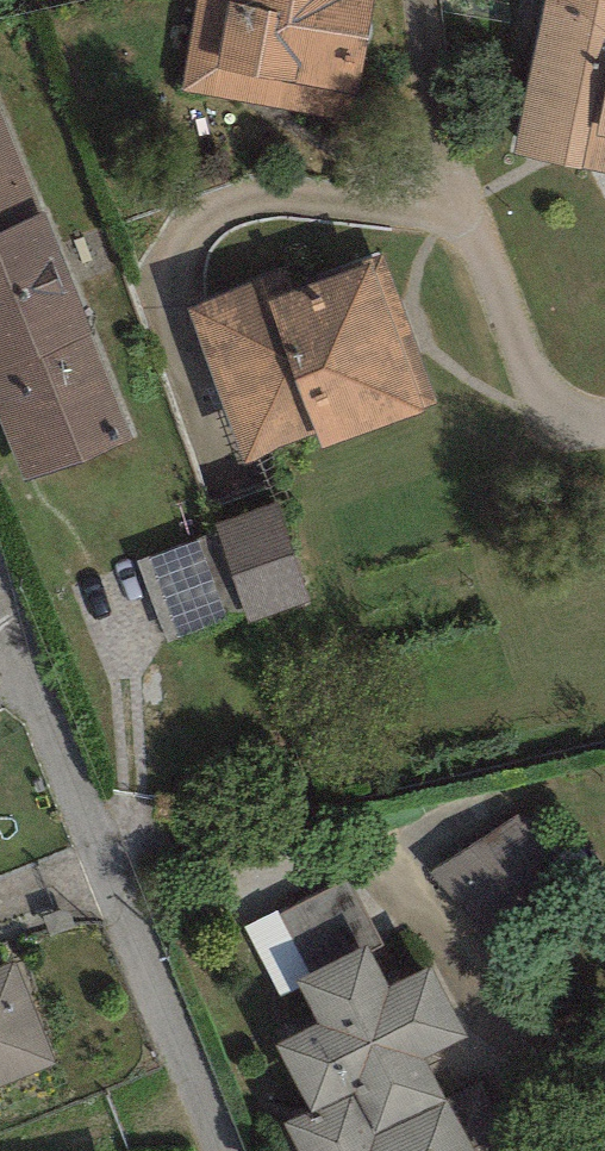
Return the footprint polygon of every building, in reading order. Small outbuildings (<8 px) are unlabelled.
[(352,92),(370,0),(191,0),(180,59),(352,92)] [(535,156),(604,171),(604,0),(567,0),(535,156)] [(0,100),(0,204),(30,195),(2,99),(0,100)] [(0,229),(0,416),(26,495),(138,458),(57,210),(0,229)] [(385,236),(192,299),(245,460),(437,397),(385,236)] [(248,600),(312,580),(280,483),(217,503),(248,600)] [(184,617),(243,594),(214,520),(155,543),(184,617)] [(438,868),(495,926),(565,857),(508,799),(438,868)] [(485,1141),(401,944),(284,993),(352,1150),(462,1150),(485,1141)] [(39,1059),(0,967),(0,1076),(39,1059)]
